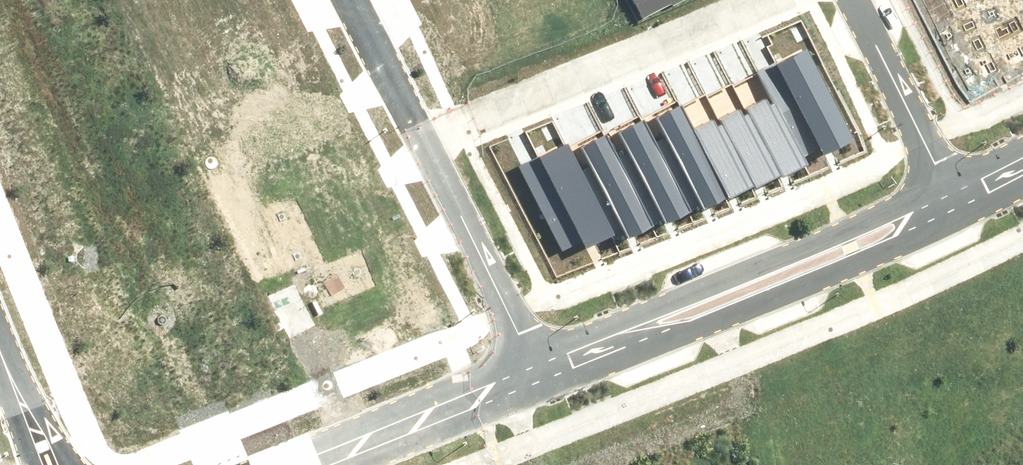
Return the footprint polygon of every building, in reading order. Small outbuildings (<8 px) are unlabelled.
[(637,26),(686,0),(623,0),(637,26)] [(779,102),(807,157),(822,150),(825,154),(854,140),(808,49),(763,71),(779,102)] [(770,97),(748,108),(751,113),(782,176),(783,178),(810,164),(807,157),(779,102),(774,104),(770,97)] [(742,108),(720,119),(723,125),(754,187),(755,189),(782,176),(751,113),(746,116),(742,108)] [(665,141),(656,146),(687,209),(700,202),(705,212),(727,201),(692,131),(681,110),(655,123),(665,141)] [(714,120),(692,131),(727,201),(754,187),(723,125),(718,128),(714,120)] [(627,152),(618,157),(650,219),(662,214),(667,224),(689,213),(687,209),(656,146),(643,121),(617,134),(627,152)] [(590,165),(581,170),(614,233),(625,227),(630,237),(653,226),(650,219),(618,157),(606,134),(581,147),(590,165)] [(521,166),(562,250),(583,240),(586,247),(614,233),(581,170),(569,143),(521,166)]
